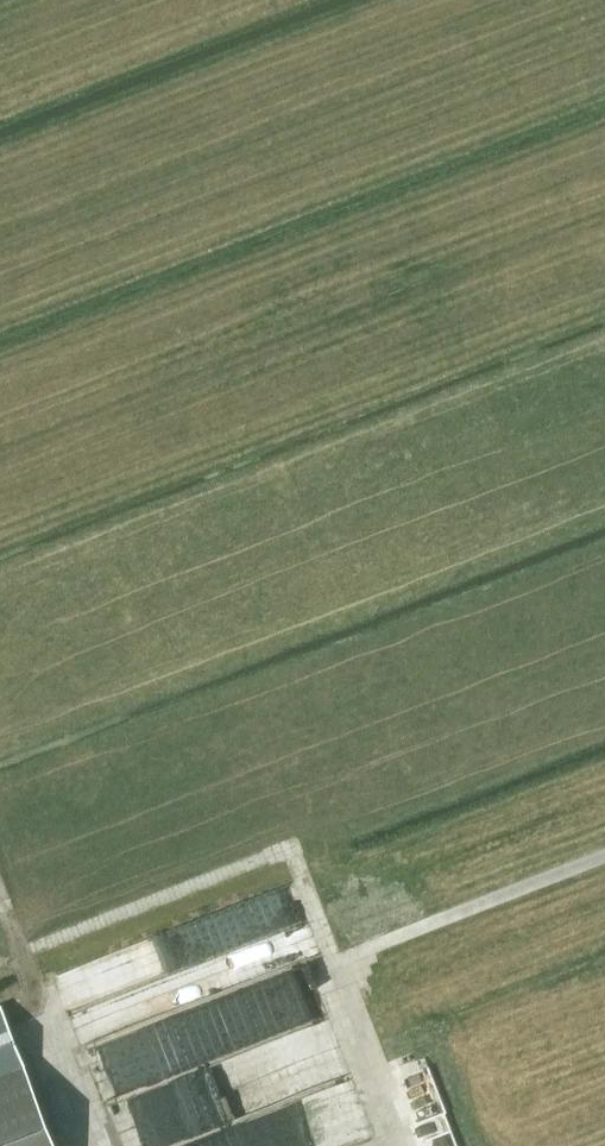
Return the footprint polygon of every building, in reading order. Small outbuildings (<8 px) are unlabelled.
[(3,1007),(0,1008),(0,1145),(58,1145),(3,1007)]
